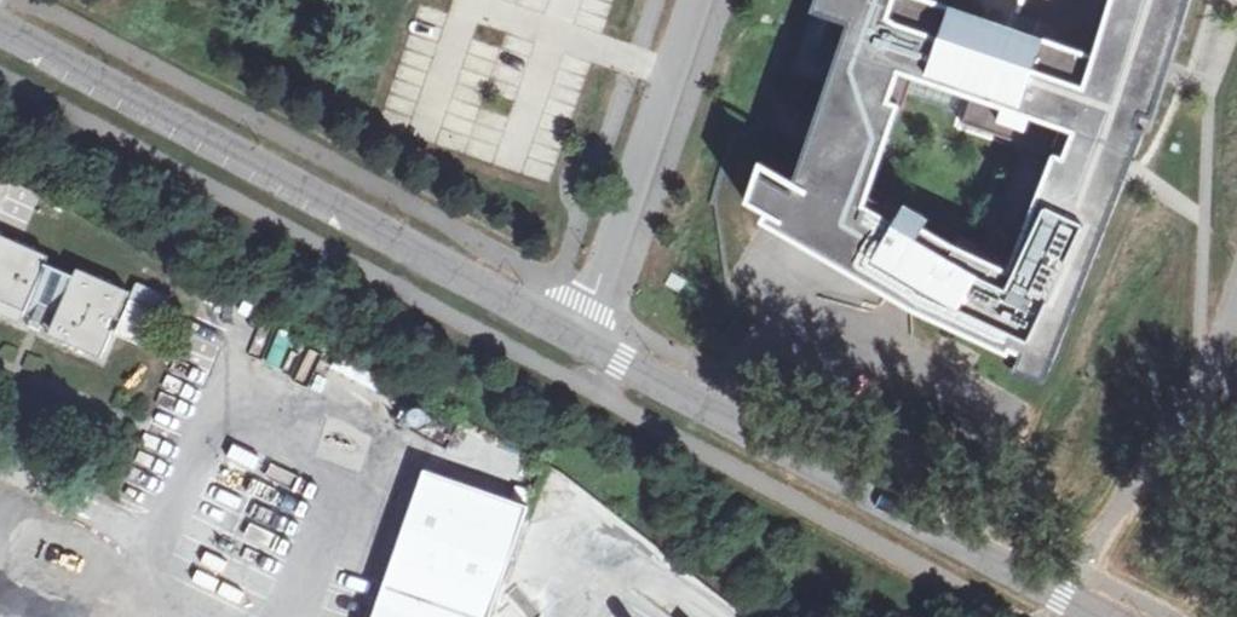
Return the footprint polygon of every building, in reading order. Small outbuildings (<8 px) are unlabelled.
[(806,20),(821,25),(828,28),(821,49),(847,57),(834,88),(809,145),(792,191),(761,174),(762,172),(758,170),(748,203),(768,214),(763,222),(779,231),(875,288),(885,272),(901,281),(920,292),(911,309),(1007,353),(1010,349),(1023,354),(1021,359),(1048,372),(1051,362),(1069,317),(1073,308),(1077,297),(1082,286),(1086,276),(1090,265),(1095,255),(1099,243),(1104,232),(1108,222),(1112,211),(1117,201),(1121,190),(1126,179),(1129,166),(1142,132),(1136,129),(1154,78),(1164,59),(1184,17),(1189,0),(1112,0),(1093,56),(1017,34),(1031,0),(813,0),(806,20)] [(14,317),(22,313),(54,326),(56,336),(101,355),(114,328),(109,325),(114,314),(119,316),(131,288),(86,268),(74,273),(47,261),(42,250),(0,231),(0,311),(14,317)] [(528,500),(425,464),(371,616),(487,616),(528,500)]
